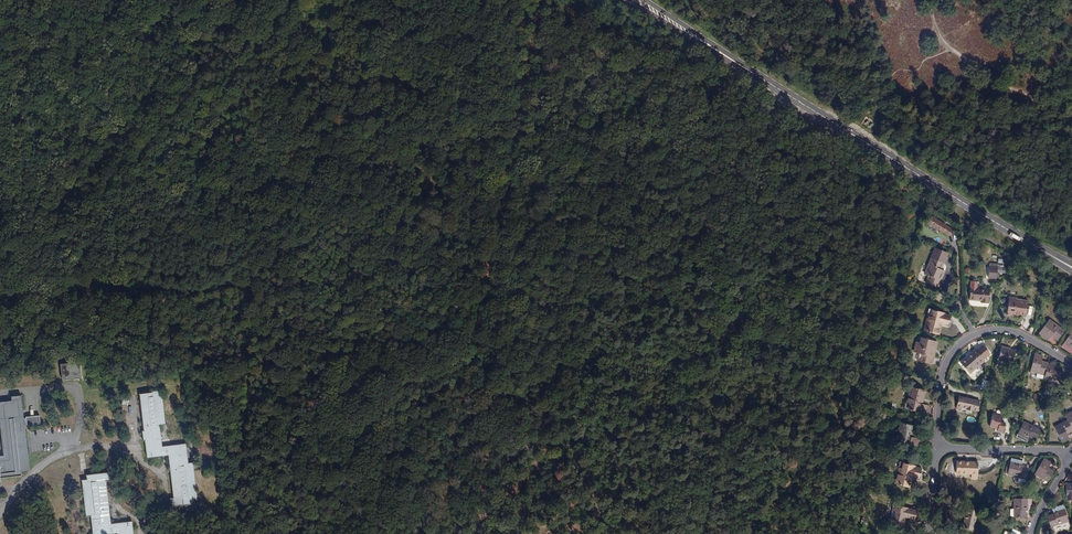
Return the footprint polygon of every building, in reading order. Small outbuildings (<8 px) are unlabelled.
[(948,236),(952,230),(931,216),(926,223),(941,232),(942,232),(948,236)] [(937,248),(932,258),(943,263),(948,253),(937,248)] [(937,287),(943,273),(940,271),(943,263),(932,258),(930,265),(929,264),(925,274),(930,277),(928,283),(937,287)] [(998,266),(990,266),(989,278),(997,279),(998,273),(998,266)] [(970,287),(969,300),(975,300),(975,299),(981,299),(981,301),(980,303),(988,303),(989,288),(978,288),(970,287)] [(1013,300),(1013,301),(1008,301),(1007,312),(1014,313),(1014,314),(1014,315),(1027,316),(1029,301),(1016,300),(1013,300)] [(924,331),(938,335),(940,329),(938,328),(939,322),(941,323),(949,325),(951,316),(943,314),(944,312),(933,309),(931,316),(928,315),(924,331)] [(1052,335),(1058,340),(1065,330),(1050,319),(1039,333),(1049,340),(1052,335)] [(1062,346),(1071,353),(1071,352),(1071,332),(1062,346)] [(930,356),(933,346),(935,346),(937,341),(922,337),(921,342),(916,341),(913,352),(919,353),(924,355),(922,362),(932,364),(934,357),(933,357),(930,356)] [(980,346),(961,363),(969,372),(976,366),(978,367),(986,361),(984,358),(988,355),(980,346)] [(998,360),(1013,363),(1016,351),(1008,349),(1008,348),(1002,346),(998,360)] [(1031,371),(1045,375),(1048,362),(1042,361),(1043,355),(1035,353),(1031,371)] [(1055,371),(1056,365),(1048,362),(1045,375),(1044,380),(1059,384),(1062,372),(1055,371)] [(82,381),(80,364),(61,367),(63,383),(82,381)] [(969,372),(970,374),(978,367),(976,366),(969,372)] [(925,390),(911,387),(907,402),(910,403),(909,409),(925,413),(927,405),(921,404),(919,403),(921,396),(923,396),(925,390)] [(167,424),(163,392),(140,396),(143,415),(148,459),(170,456),(174,499),(172,502),(173,508),(193,505),(193,500),(198,499),(195,464),(189,464),(187,445),(164,447),(161,425),(167,424)] [(973,411),(973,410),(978,411),(980,400),(959,396),(956,409),(961,410),(962,407),(967,408),(967,409),(973,411)] [(24,397),(12,398),(13,402),(0,403),(0,426),(4,456),(0,456),(0,488),(3,487),(2,479),(23,476),(22,472),(32,471),(24,397)] [(1006,423),(1000,421),(1002,415),(994,413),(990,427),(998,429),(997,432),(1003,433),(1006,423)] [(1068,434),(1071,431),(1071,428),(1068,419),(1054,426),(1063,443),(1070,439),(1068,434)] [(900,422),(895,439),(900,440),(899,444),(911,447),(911,445),(922,448),(923,445),(922,445),(923,440),(924,441),(924,440),(913,437),(915,431),(912,430),(913,425),(900,422)] [(1030,437),(1036,440),(1041,430),(1024,422),(1017,436),(1027,442),(1030,437)] [(1023,461),(1012,458),(1008,474),(1026,479),(1029,468),(1022,466),(1023,461)] [(1044,458),(1035,474),(1048,482),(1054,472),(1048,468),(1051,463),(1044,458)] [(957,461),(956,473),(972,474),(978,474),(979,462),(957,461)] [(895,484),(910,488),(911,482),(909,481),(911,475),(913,476),(920,478),(922,469),(915,467),(915,465),(904,462),(902,468),(899,467),(895,484)] [(133,523),(112,525),(107,481),(110,481),(109,474),(82,476),(88,517),(93,516),(95,533),(134,533),(133,523)] [(1026,510),(1032,510),(1032,499),(1015,499),(1015,517),(1026,517),(1026,510)] [(887,525),(903,528),(905,521),(903,521),(904,516),(906,517),(915,519),(917,511),(908,509),(908,507),(894,504),(891,518),(889,517),(887,525)] [(1052,508),(1054,514),(1047,516),(1051,526),(1069,521),(1064,505),(1052,508)] [(978,511),(967,509),(963,527),(973,530),(978,511)]
